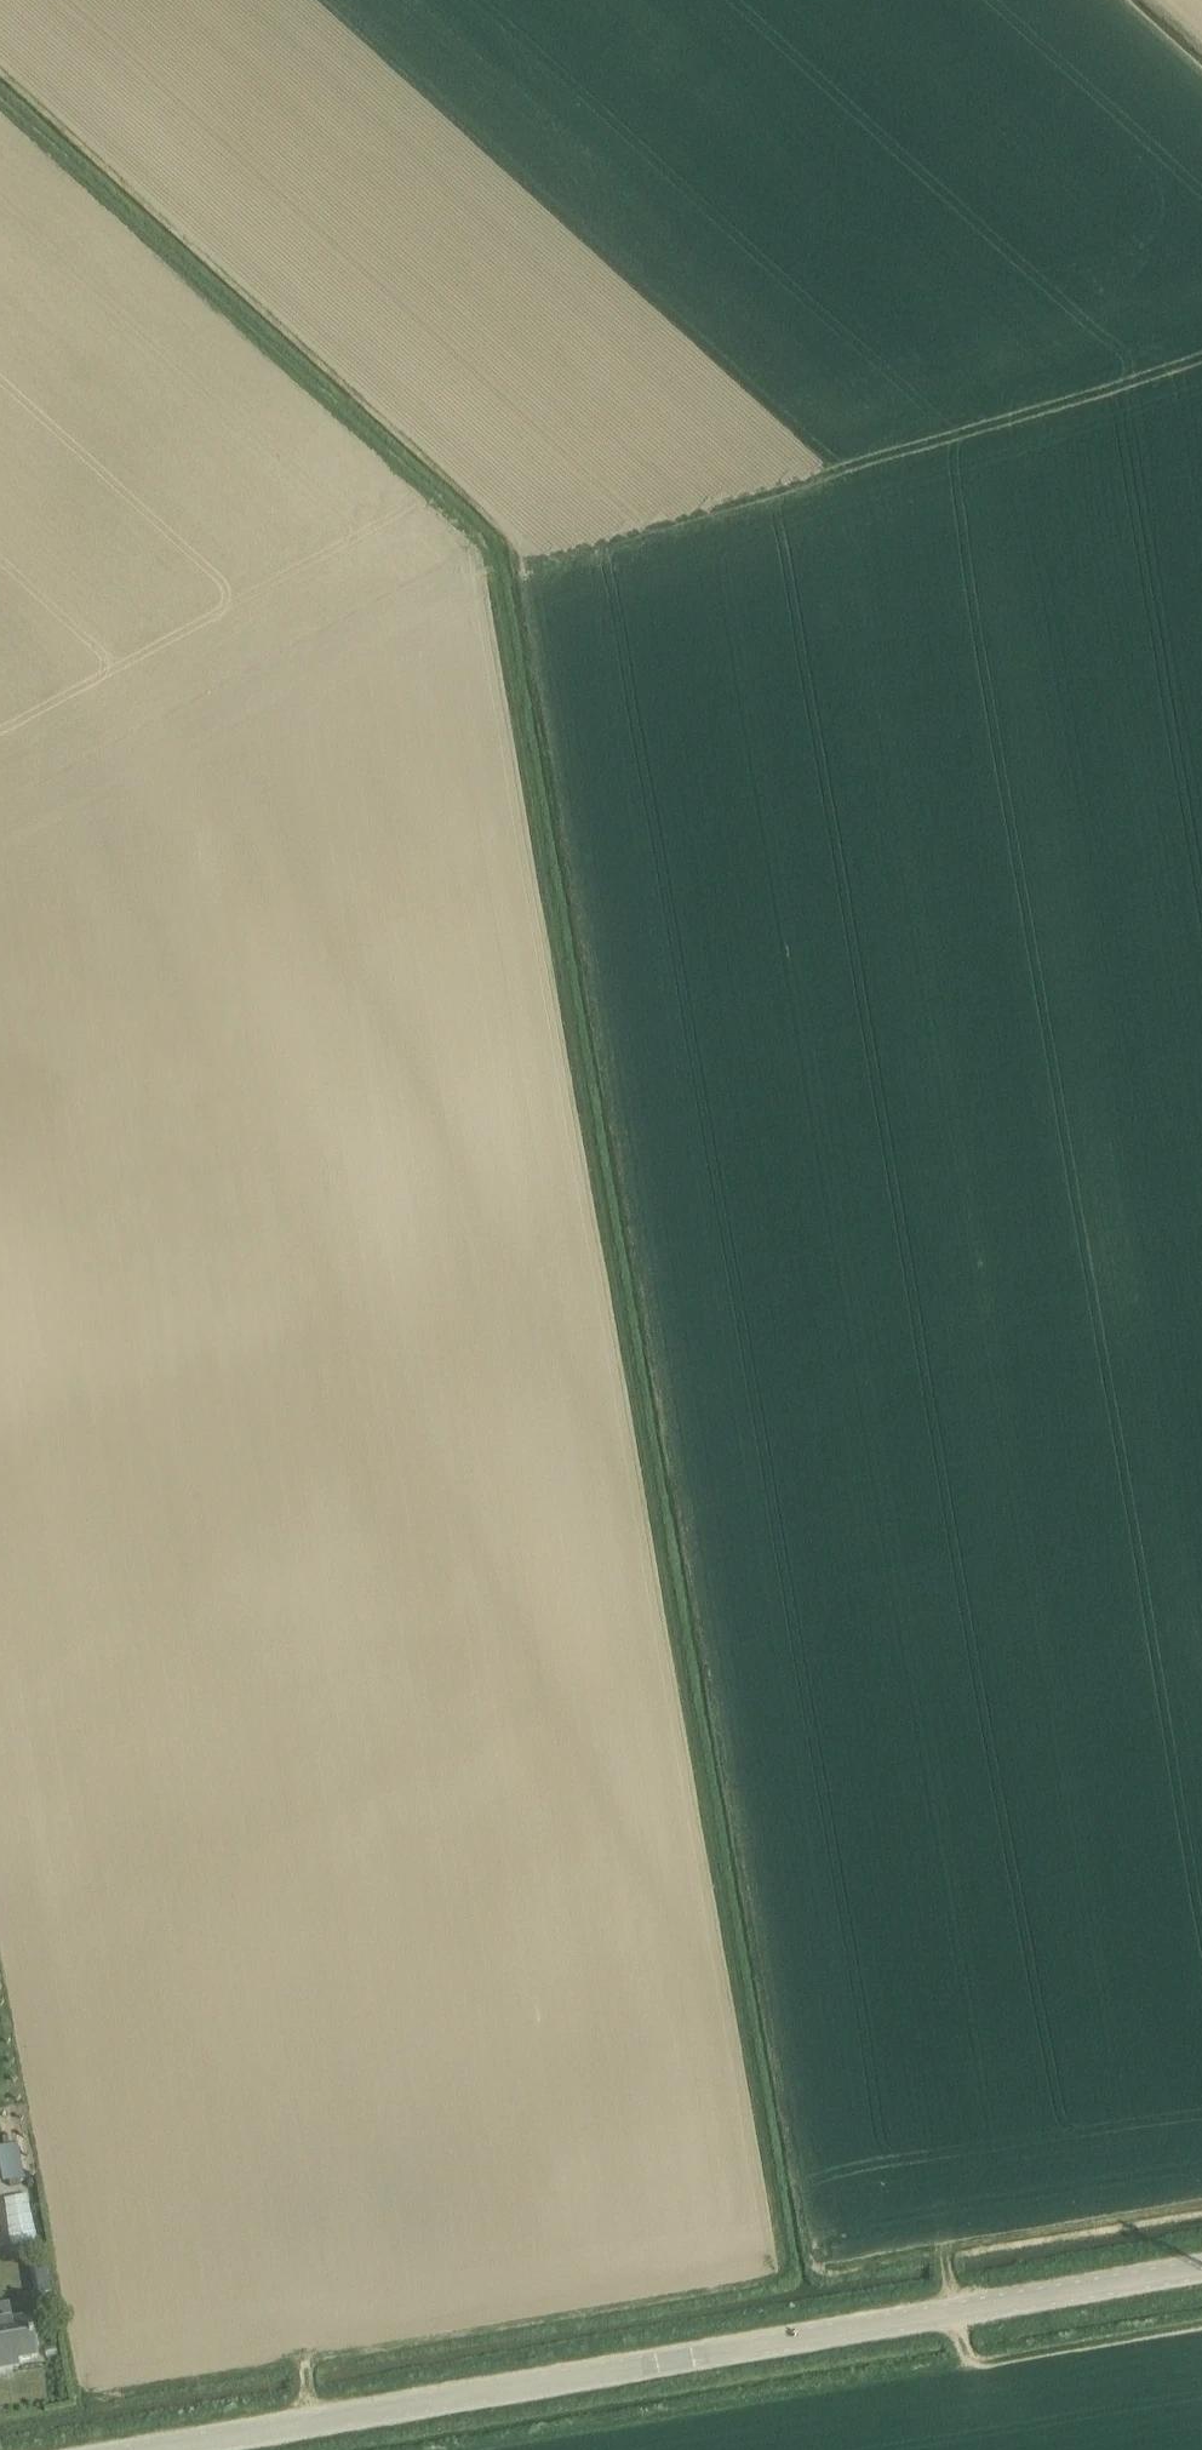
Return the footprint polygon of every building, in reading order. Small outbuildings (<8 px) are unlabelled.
[(45,2259),(29,2263),(35,2296),(52,2293),(45,2259)] [(6,2368),(5,2363),(38,2356),(31,2318),(13,2322),(10,2305),(0,2307),(0,2369),(6,2368)]
